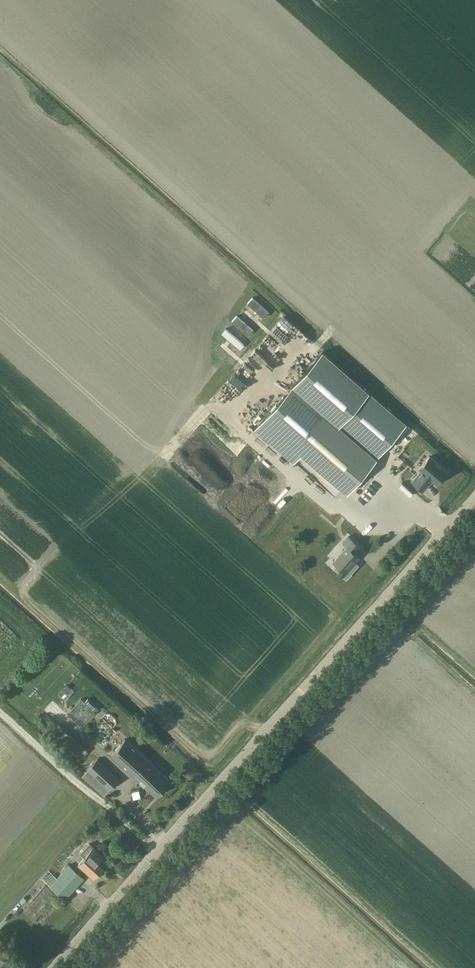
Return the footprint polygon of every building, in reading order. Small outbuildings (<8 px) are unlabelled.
[(254,295),(248,301),(265,316),(270,310),(254,295)] [(233,319),(249,334),(254,328),(238,313),(233,319)] [(406,424),(325,356),(295,389),(338,424),(376,458),(392,440),(406,424)] [(376,458),(338,424),(295,389),(256,432),(295,465),(303,456),(346,492),(376,458)] [(416,432),(406,424),(392,440),(401,448),(416,432)] [(430,482),(428,481),(431,478),(437,483),(447,471),(430,456),(419,468),(422,470),(412,481),(423,490),(430,482)] [(342,543),(346,546),(333,561),(338,566),(335,568),(346,578),(354,569),(351,566),(359,557),(354,553),(359,547),(348,537),(342,543)] [(62,694),(65,697),(73,688),(70,685),(62,694)] [(96,712),(94,711),(96,708),(97,710),(99,708),(97,707),(88,698),(85,702),(81,699),(67,713),(82,727),(96,712)] [(79,761),(89,750),(60,722),(49,734),(79,761)] [(157,795),(171,779),(126,738),(112,753),(157,795)] [(105,794),(119,777),(97,757),(83,774),(105,794)] [(99,861),(104,855),(94,846),(79,862),(94,876),(104,865),(99,861)] [(66,897),(84,877),(68,863),(50,884),(66,897)] [(12,962),(0,951),(0,952),(0,967),(7,967),(12,962)]
